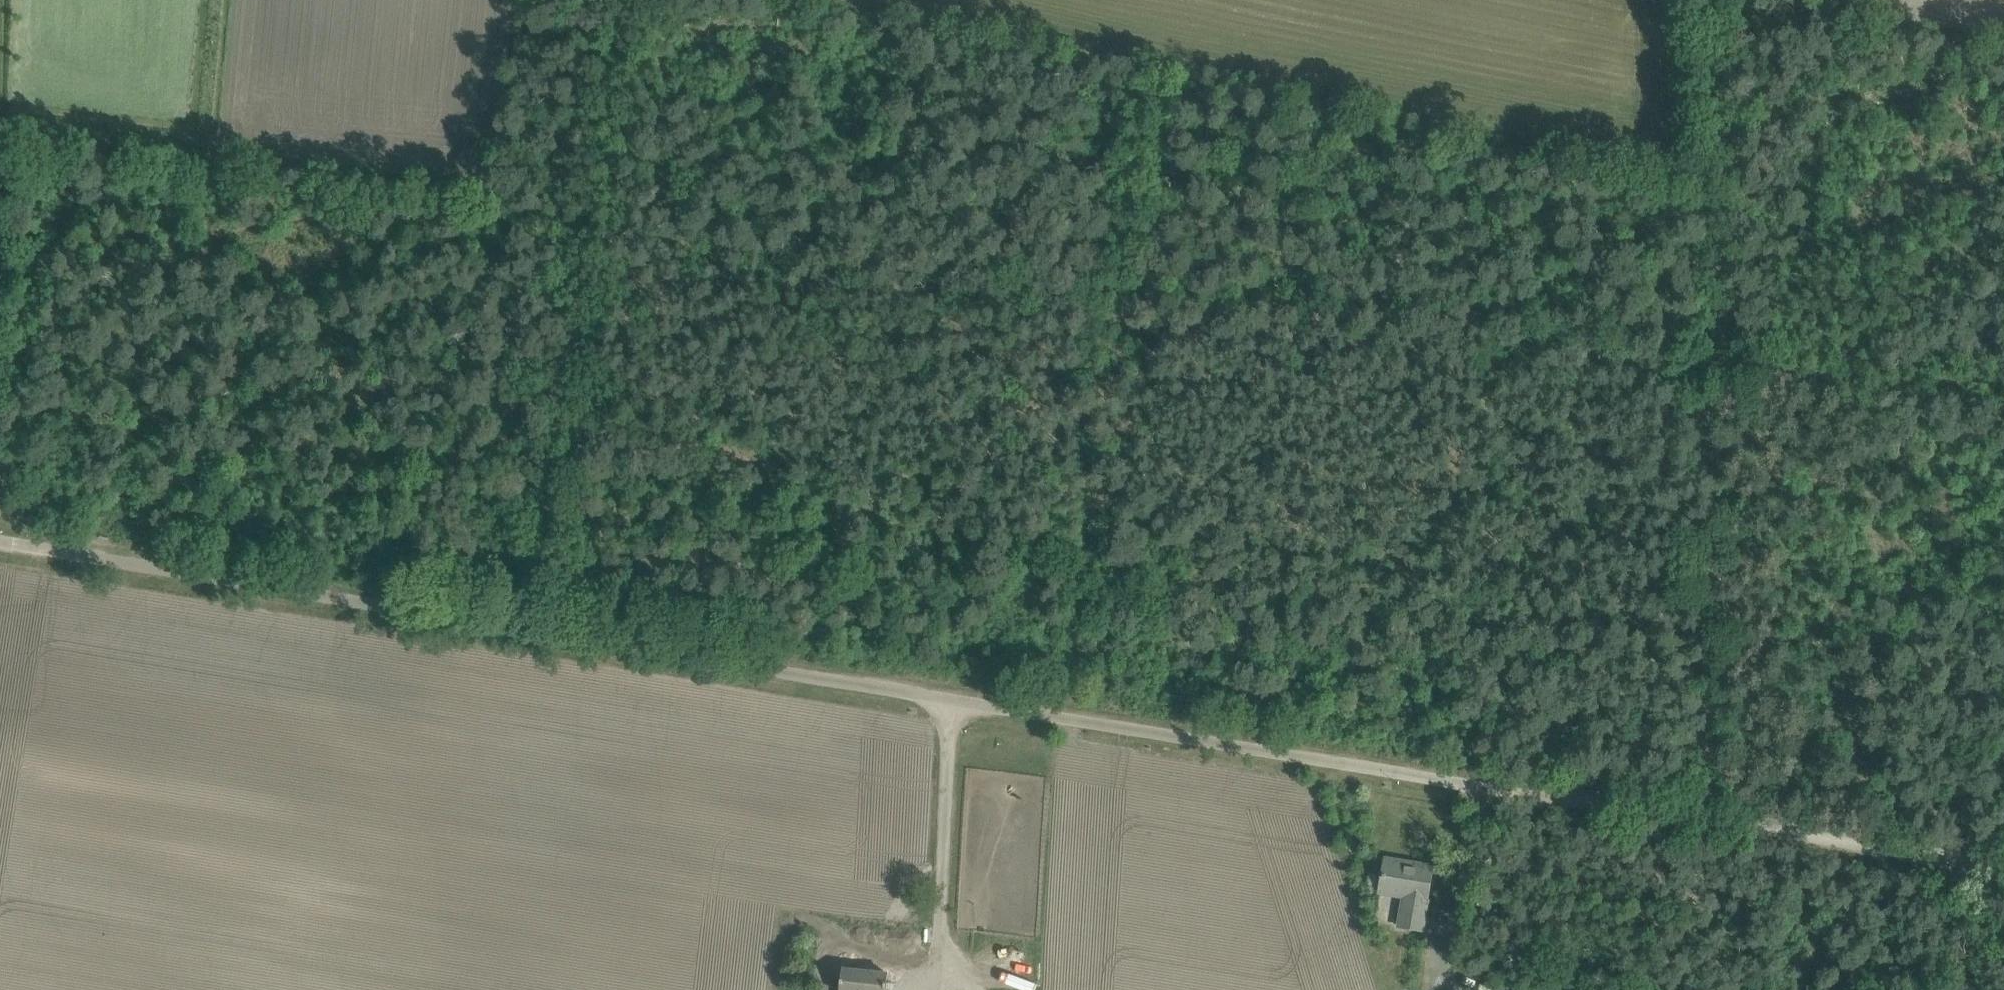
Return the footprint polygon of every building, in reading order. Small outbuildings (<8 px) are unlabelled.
[(1386,858),(1380,892),(1405,896),(1400,926),(1423,930),(1434,866),(1432,866),(1431,870),(1407,866),(1408,862),(1386,858)] [(889,973),(843,968),(841,989),(887,989),(889,973)]
